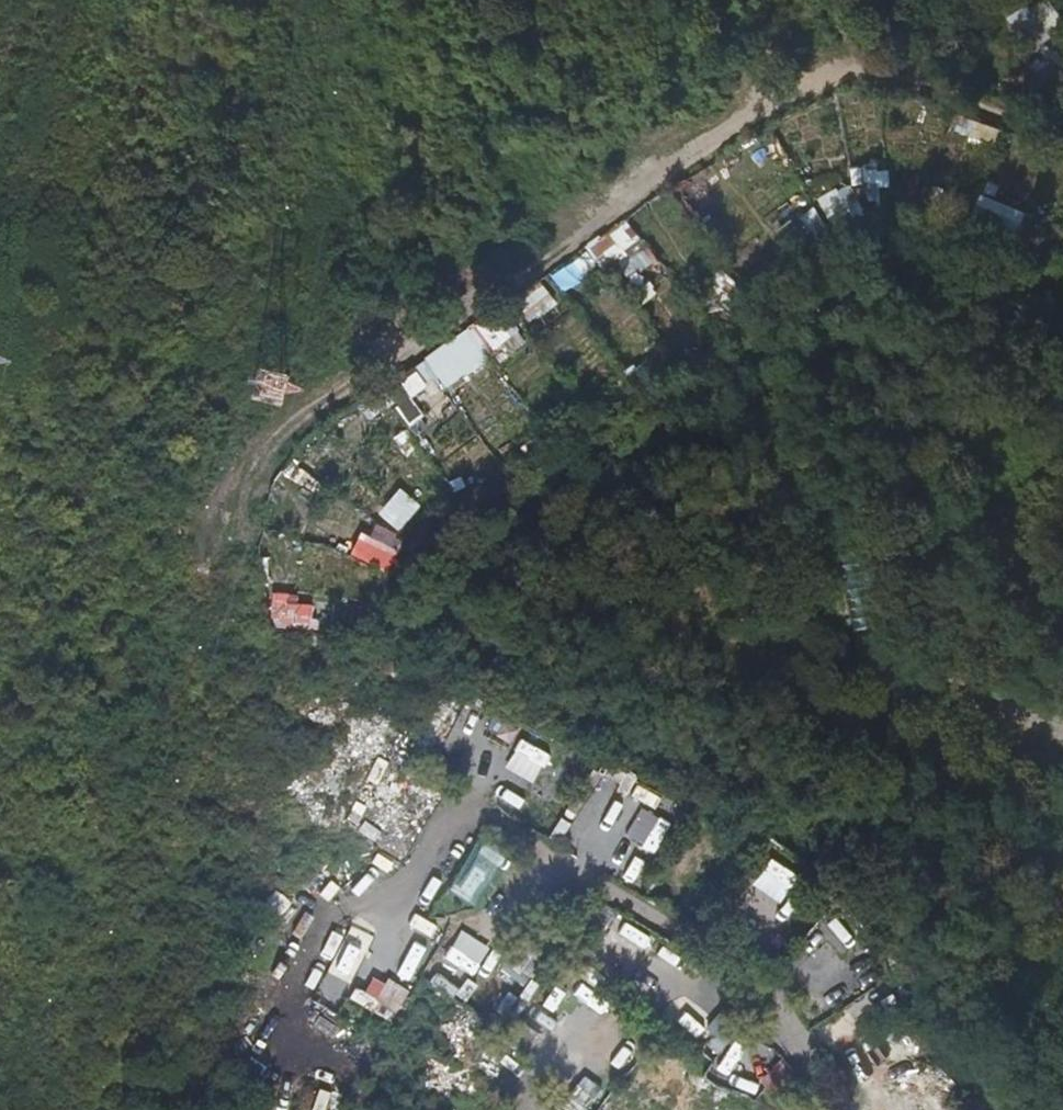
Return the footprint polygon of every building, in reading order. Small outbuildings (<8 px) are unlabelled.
[(1004,21),(1027,55),(1062,30),(1062,28),(1044,0),(1036,0),(1004,21)] [(994,148),(999,129),(958,117),(952,135),(994,148)] [(887,163),(850,167),(852,186),(821,190),(825,217),(859,212),(857,199),(891,194),(887,163)] [(790,254),(814,233),(796,212),(772,232),(790,254)] [(603,279),(648,261),(632,222),(587,241),(603,279)] [(562,262),(546,273),(561,294),(577,283),(562,262)] [(720,310),(742,290),(720,267),(699,287),(720,310)] [(499,362),(524,336),(494,306),(469,332),(499,362)] [(404,425),(424,413),(413,395),(440,378),(447,390),(488,365),(467,332),(380,386),(404,425)] [(253,369),(248,398),(274,403),(279,374),(253,369)] [(399,534),(379,525),(373,537),(340,522),(330,543),(384,567),(399,534)] [(880,625),(866,549),(837,554),(851,630),(880,625)] [(271,619),(324,619),(324,596),(271,595),(271,619)] [(502,758),(516,726),(490,714),(476,746),(502,758)] [(524,791),(540,762),(529,756),(513,784),(524,791)] [(598,793),(585,817),(595,822),(608,798),(598,793)] [(476,904),(497,848),(472,839),(458,879),(429,869),(423,885),(476,904)] [(766,868),(792,883),(799,871),(773,856),(766,868)] [(604,940),(603,941),(634,964),(652,940),(588,894),(572,917),(604,940)] [(845,951),(863,933),(839,910),(821,928),(845,951)] [(349,974),(371,942),(354,930),(332,961),(349,974)] [(451,968),(464,936),(450,930),(436,962),(451,968)] [(520,943),(498,968),(521,987),(543,962),(520,943)] [(348,995),(353,983),(328,971),(322,982),(348,995)] [(374,973),(362,994),(396,1012),(407,992),(374,973)] [(300,986),(322,995),(327,983),(305,974),(300,986)] [(518,1017),(525,996),(504,988),(496,1009),(518,1017)] [(745,1055),(735,1064),(748,1078),(773,1054),(753,1032),(737,1047),(745,1055)] [(614,1073),(639,1052),(629,1041),(605,1061),(614,1073)] [(756,1082),(767,1092),(750,1109),(786,1109),(808,1086),(778,1059),(756,1082)] [(335,1089),(323,1072),(305,1084),(317,1102),(335,1089)] [(565,1109),(586,1109),(600,1085),(578,1073),(559,1107),(565,1109)]
